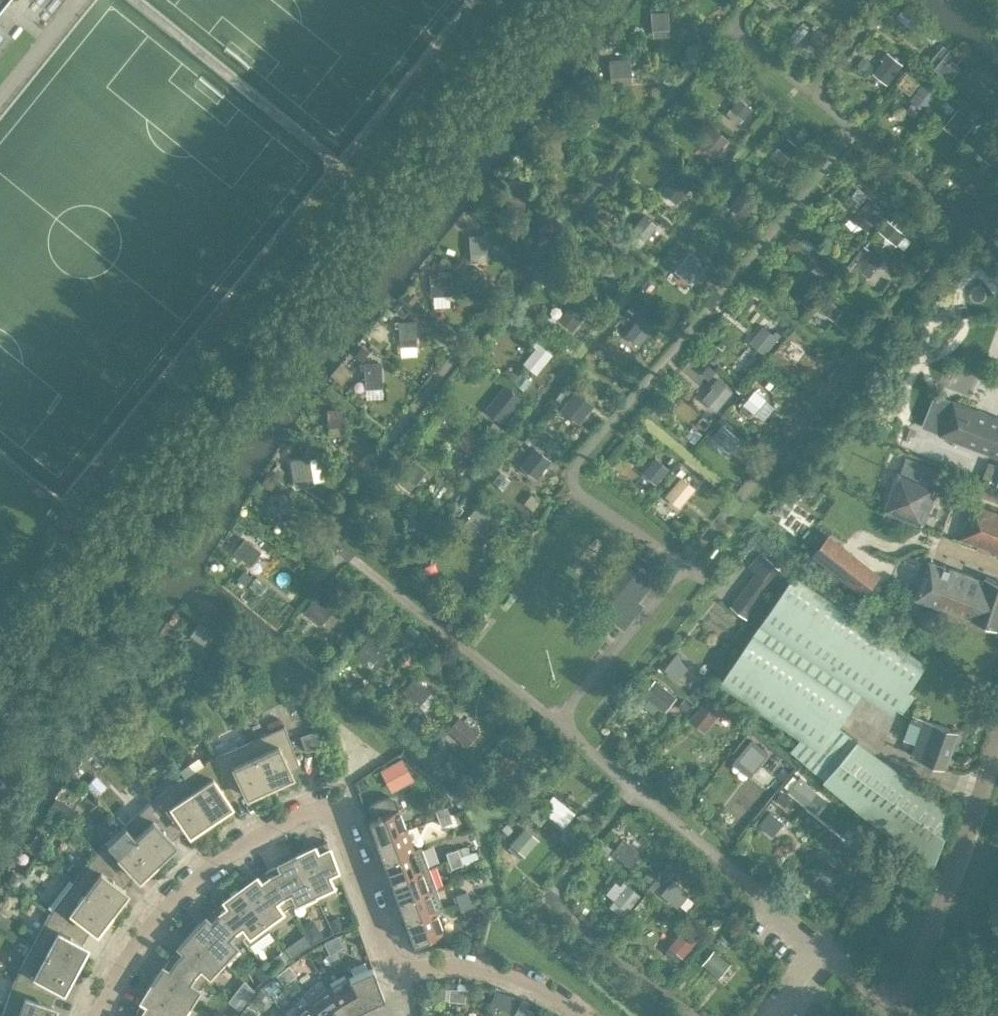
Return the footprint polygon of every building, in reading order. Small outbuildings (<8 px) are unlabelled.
[(669,29),(668,11),(650,12),(651,30),(669,29)] [(814,31),(809,38),(823,49),(832,38),(814,24),(811,29),(814,31)] [(939,48),(932,57),(938,62),(936,64),(945,71),(947,69),(952,72),(959,63),(955,60),(959,55),(950,47),(946,53),(939,48)] [(887,84),(902,64),(887,51),(881,58),(883,60),(873,72),(887,84)] [(630,75),(630,58),(608,59),(609,76),(630,75)] [(939,93),(924,82),(917,92),(931,103),(939,93)] [(751,108),(738,98),(731,107),(744,117),(751,108)] [(975,122),(960,111),(952,121),(967,133),(975,122)] [(727,138),(712,127),(704,137),(718,149),(727,138)] [(997,151),(997,140),(990,134),(977,151),(991,161),(997,151)] [(800,146),(787,135),(779,145),(792,156),(800,146)] [(690,181),(678,172),(670,180),(683,191),(690,181)] [(745,185),(735,199),(753,212),(763,199),(745,185)] [(524,205),(523,187),(505,188),(506,206),(524,205)] [(871,198),(868,202),(859,212),(872,223),(883,209),(871,198)] [(656,224),(643,213),(636,222),(648,233),(656,224)] [(885,232),(897,242),(905,233),(893,223),(885,232)] [(486,251),(485,234),(468,234),(469,252),(486,251)] [(882,261),(869,250),(855,266),(868,277),(882,261)] [(690,281),(704,264),(691,253),(677,270),(690,281)] [(837,264),(825,254),(816,264),(830,274),(837,264)] [(623,268),(608,256),(599,267),(614,279),(623,268)] [(452,294),(450,272),(429,273),(430,295),(452,294)] [(843,310),(828,299),(820,309),(833,320),(843,310)] [(570,331),(585,313),(571,302),(556,320),(570,331)] [(639,345),(653,326),(638,315),(624,334),(639,345)] [(416,346),(415,320),(398,320),(399,347),(416,346)] [(767,351),(780,334),(776,330),(773,333),(764,326),(753,340),(767,351)] [(794,365),(807,351),(794,340),(782,354),(794,365)] [(537,373),(551,355),(537,344),(523,362),(537,373)] [(382,387),(381,361),(363,362),(364,388),(382,387)] [(716,411),(733,391),(717,378),(711,386),(713,387),(703,399),(716,411)] [(505,413),(517,396),(505,386),(502,384),(490,401),(491,402),(505,413)] [(766,399),(755,390),(744,404),(755,413),(766,399)] [(578,422),(591,405),(575,392),(561,409),(578,422)] [(929,419),(945,425),(941,433),(997,455),(997,417),(954,400),(951,409),(935,403),(929,419)] [(345,426),(344,407),(326,408),(327,427),(345,426)] [(739,438),(723,425),(713,438),(729,451),(739,438)] [(470,454),(483,439),(471,428),(458,444),(470,454)] [(534,447),(519,466),(536,479),(551,460),(534,447)] [(312,476),(309,457),(289,460),(292,479),(312,476)] [(655,485),(669,469),(655,458),(642,473),(655,485)] [(415,484),(426,469),(412,459),(401,475),(415,484)] [(904,460),(886,511),(923,525),(941,473),(904,460)] [(679,507),(694,488),(680,477),(665,495),(679,507)] [(290,517),(286,492),(268,495),(272,520),(290,517)] [(782,493),(772,508),(782,515),(784,512),(787,514),(793,505),(791,503),(793,501),(782,493)] [(480,530),(491,513),(477,504),(465,521),(480,530)] [(961,538),(997,551),(997,513),(973,504),(961,538)] [(831,536),(817,554),(865,593),(879,576),(831,536)] [(249,565),(261,551),(245,537),(233,551),(249,565)] [(747,616),(782,568),(760,551),(749,565),(757,570),(730,604),(747,616)] [(791,561),(782,553),(776,560),(785,568),(791,561)] [(917,597),(997,626),(997,581),(986,577),(985,581),(930,561),(917,597)] [(756,635),(721,686),(800,740),(792,749),(828,780),(858,738),(839,724),(855,700),(861,691),(862,692),(887,708),(906,681),(921,660),(825,595),(793,573),(761,621),(763,623),(756,635)] [(321,625),(333,611),(317,598),(305,612),(321,625)] [(943,618),(939,611),(932,608),(924,611),(921,619),(925,626),(933,629),(940,625),(943,618)] [(212,632),(199,621),(189,635),(204,644),(212,632)] [(375,670),(387,655),(367,638),(355,653),(375,670)] [(676,655),(666,668),(678,678),(689,665),(676,655)] [(419,706),(431,691),(413,677),(401,691),(419,706)] [(677,695),(656,678),(644,692),(665,710),(677,695)] [(708,693),(704,698),(710,703),(714,698),(708,693)] [(704,705),(693,718),(706,728),(717,715),(704,705)] [(946,766),(959,730),(925,718),(926,717),(914,713),(905,737),(916,741),(912,754),(946,766)] [(479,733),(459,717),(448,731),(468,747),(479,733)] [(284,725),(249,741),(269,784),(282,779),(281,777),(291,772),(289,769),(299,764),(284,725)] [(321,744),(315,729),(300,735),(305,750),(321,744)] [(754,738),(743,751),(755,762),(766,748),(754,738)] [(858,738),(828,780),(934,869),(956,810),(858,738)] [(269,784),(249,741),(215,757),(235,794),(244,790),(245,793),(254,789),(257,790),(269,784)] [(495,767),(504,775),(515,762),(505,754),(495,767)] [(235,794),(215,757),(183,778),(210,818),(221,810),(220,808),(230,802),(227,799),(235,794)] [(403,757),(381,768),(390,788),(412,777),(403,757)] [(809,781),(802,776),(788,790),(808,806),(819,792),(808,783),(809,781)] [(210,818),(183,778),(152,799),(178,832),(186,827),(188,830),(197,824),(199,825),(210,818)] [(574,811),(552,794),(540,808),(562,826),(574,811)] [(373,802),(370,804),(368,807),(372,818),(368,819),(376,841),(406,829),(394,797),(391,797),(388,796),(385,797),(381,797),(378,798),(375,800),(373,802)] [(178,832),(152,799),(124,825),(157,860),(167,850),(166,849),(174,841),(171,839),(178,832)] [(449,814),(447,806),(435,810),(435,812),(425,815),(427,822),(438,818),(449,814)] [(771,811),(761,823),(774,834),(784,821),(771,811)] [(449,814),(438,818),(441,826),(452,821),(449,814)] [(157,860),(124,825),(96,851),(128,879),(135,873),(137,876),(146,868),(147,869),(157,860)] [(523,855),(537,839),(524,827),(510,842),(523,855)] [(406,829),(376,841),(383,861),(414,850),(406,829)] [(641,852),(622,837),(610,852),(630,867),(641,852)] [(306,849),(296,854),(315,893),(341,881),(327,842),(307,851),(306,849)] [(421,847),(414,850),(383,861),(390,881),(428,867),(421,847)] [(445,852),(448,860),(460,856),(457,848),(445,852)] [(475,850),(460,856),(448,860),(451,868),(478,858),(475,850)] [(128,879),(96,851),(73,881),(111,910),(120,899),(118,898),(125,889),(122,887),(128,879)] [(286,861),(267,870),(289,906),(315,893),(296,854),(286,859),(286,861)] [(428,867),(390,881),(398,902),(436,888),(428,867)] [(249,881),(240,888),(265,923),(289,906),(267,870),(250,883),(249,881)] [(676,906),(688,892),(671,878),(659,893),(676,906)] [(111,910),(73,881),(50,911),(86,934),(92,926),(95,929),(102,920),(103,921),(111,910)] [(620,916),(639,894),(626,883),(608,905),(620,916)] [(232,896),(215,908),(242,939),(248,946),(270,929),(265,923),(240,888),(231,894),(232,896)] [(436,888),(398,902),(402,913),(405,922),(436,911),(443,908),(436,888)] [(455,895),(458,902),(470,898),(467,890),(455,895)] [(470,898),(458,902),(461,910),(473,906),(470,898)] [(199,922),(191,931),(224,959),(242,939),(215,908),(200,924),(199,922)] [(86,934),(50,911),(32,944),(75,967),(81,955),(79,954),(85,944),(81,942),(86,934)] [(436,911),(405,922),(413,943),(443,932),(436,911)] [(676,961),(695,941),(681,930),(663,950),(676,961)] [(185,941),(170,956),(203,982),(224,959),(191,931),(183,939),(185,941)] [(338,935),(331,938),(336,949),(343,945),(338,935)] [(331,938),(323,942),(329,953),(336,949),(331,938)] [(75,967),(32,944),(14,978),(53,995),(58,986),(61,988),(66,978),(68,979),(75,967)] [(717,977),(729,962),(713,949),(701,963),(717,977)] [(157,973),(152,982),(188,1006),(203,982),(170,956),(159,974),(157,973)] [(296,974),(289,964),(282,969),(290,979),(296,974)] [(372,966),(349,976),(364,1005),(381,997),(382,998),(384,997),(372,966)] [(290,979),(282,969),(276,974),(283,984),(290,979)] [(364,1005),(349,976),(328,987),(347,1015),(364,1005)] [(14,978),(2,1013),(10,1015),(52,1015),(50,1015),(54,1005),(50,1004),(53,995),(14,978)] [(188,1006),(152,982),(145,992),(147,993),(136,1011),(145,1015),(193,1015),(196,1011),(188,1006)] [(328,987),(309,1002),(321,1015),(345,1015),(347,1015),(328,987)] [(448,1000),(456,1001),(457,988),(449,988),(448,1000)] [(465,989),(457,988),(456,1001),(464,1001),(465,989)] [(309,1002),(303,994),(284,1011),(289,1015),(321,1015),(309,1002)] [(247,1004),(242,1011),(250,1015),(254,1015),(257,1011),(247,1004)] [(519,1004),(513,1015),(515,1015),(522,1015),(526,1008),(519,1004)] [(526,1008),(522,1015),(531,1015),(534,1012),(526,1008)]
